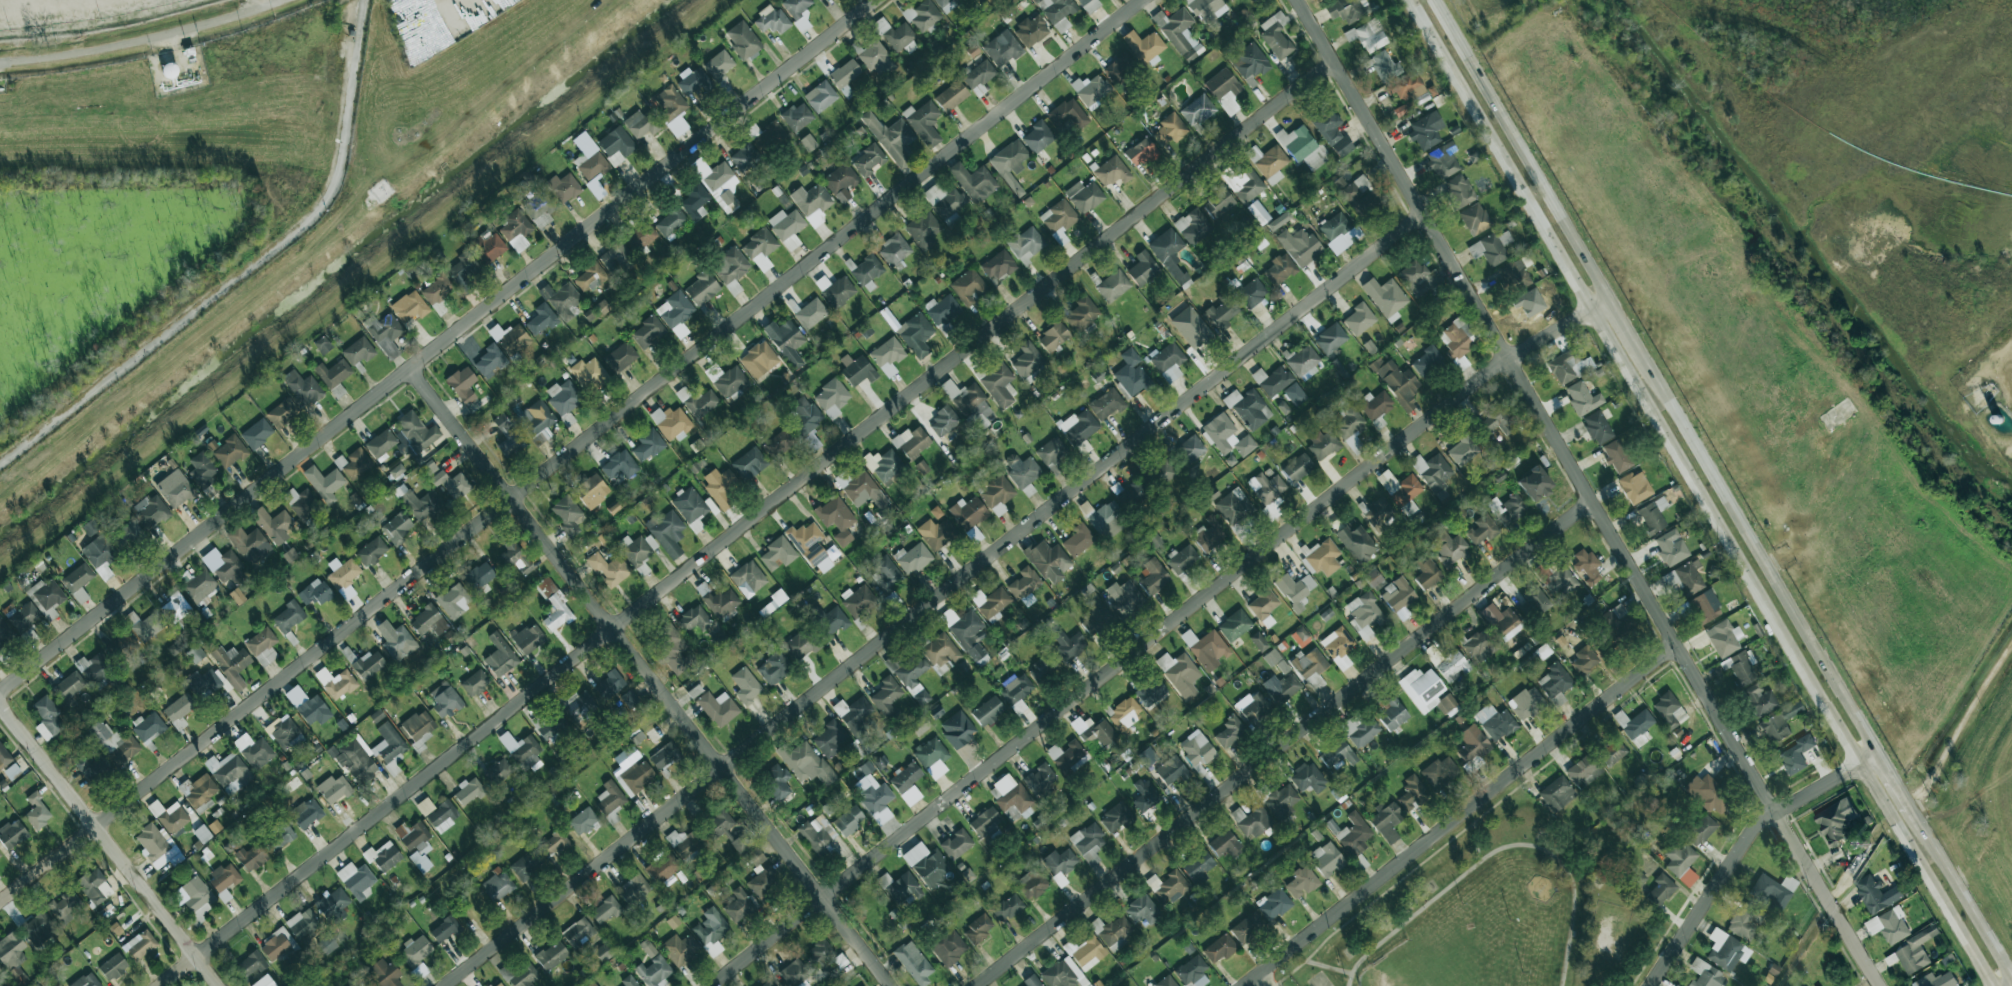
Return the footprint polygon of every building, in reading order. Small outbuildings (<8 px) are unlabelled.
[(814,3),(811,0),(780,0),(795,19),(814,3)] [(943,18),(931,0),(925,0),(912,9),(911,7),(904,11),(918,34),(943,18)] [(945,14),(966,0),(935,0),(945,14)] [(1071,25),(1065,18),(1078,8),(1072,0),(1033,0),(1060,34),(1071,25)] [(1088,15),(1101,4),(1098,0),(1077,0),(1088,15)] [(1221,0),(1186,0),(1205,26),(1228,9),(1221,0)] [(1372,10),(1365,0),(1338,0),(1324,9),(1331,19),(1339,15),(1347,27),(1372,10)] [(1187,28),(1195,23),(1183,6),(1167,18),(1161,10),(1152,16),(1185,63),(1204,51),(1187,28)] [(1280,60),(1294,49),(1279,28),(1288,22),(1280,10),(1256,28),(1280,60)] [(1050,32),(1037,12),(1014,27),(1028,48),(1050,32)] [(895,54),(904,48),(908,54),(920,45),(904,23),(893,30),(882,16),(872,24),(895,54)] [(1366,54),(1388,43),(1375,17),(1343,33),(1348,42),(1358,38),(1366,54)] [(764,46),(741,19),(724,33),(746,60),(764,46)] [(1012,57),(1014,60),(1025,52),(1006,28),(982,47),(998,68),(1012,57)] [(1166,47),(1154,30),(1140,40),(1132,29),(1122,36),(1144,68),(1158,57),(1156,54),(1166,47)] [(897,66),(877,39),(862,50),(859,45),(853,49),(870,72),(874,69),(880,78),(897,66)] [(1257,83),(1254,79),(1272,66),(1253,41),(1229,58),(1251,88),(1257,83)] [(735,65),(723,49),(703,65),(715,80),(735,65)] [(1368,60),(1382,84),(1403,72),(1397,62),(1393,64),(1385,51),(1368,60)] [(1114,86),(1137,67),(1124,52),(1102,70),(1114,86)] [(997,73),(985,57),(961,76),(978,97),(986,91),(982,85),(997,73)] [(846,84),(862,72),(852,58),(829,75),(847,99),(854,94),(846,84)] [(704,88),(711,83),(699,66),(676,83),(686,96),(701,85),(704,88)] [(1203,84),(1217,101),(1231,90),(1235,96),(1243,89),(1225,66),(1203,84)] [(1085,83),(1080,76),(1070,83),(1087,108),(1111,91),(1098,73),(1085,83)] [(839,97),(825,79),(803,96),(817,114),(839,97)] [(934,98),(945,113),(970,95),(959,80),(934,98)] [(654,97),(663,109),(657,113),(677,138),(690,127),(680,115),(690,107),(671,83),(654,97)] [(1179,111),(1193,128),(1216,110),(1203,92),(1179,111)] [(1047,114),(1057,127),(1070,118),(1079,130),(1090,121),(1071,96),(1047,114)] [(915,110),(911,105),(902,112),(928,150),(942,140),(930,123),(942,115),(930,99),(915,110)] [(781,116),(794,133),(814,118),(801,100),(781,116)] [(1414,108),(1410,100),(1393,109),(1396,117),(1414,108)] [(1341,158),(1354,147),(1336,127),(1342,121),(1329,106),(1310,123),(1341,158)] [(649,110),(642,115),(638,109),(622,121),(636,140),(649,130),(652,135),(662,128),(649,110)] [(916,138),(901,118),(885,129),(870,109),(861,116),(899,171),(916,160),(905,145),(916,138)] [(1153,134),(1162,146),(1171,139),(1174,143),(1189,130),(1173,110),(1159,122),(1162,126),(1153,134)] [(1409,123),(1413,131),(1410,132),(1419,152),(1441,142),(1436,130),(1444,127),(1436,111),(1409,123)] [(746,130),(762,152),(787,135),(775,120),(760,130),(755,123),(746,130)] [(1021,137),(1035,155),(1056,138),(1042,120),(1021,137)] [(1328,160),(1302,123),(1286,134),(1282,128),(1275,133),(1296,164),(1303,160),(1312,171),(1328,160)] [(615,166),(638,148),(619,124),(596,143),(615,166)] [(799,141),(808,153),(818,145),(808,133),(799,141)] [(1124,152),(1135,169),(1159,152),(1147,136),(1124,152)] [(989,158),(1015,196),(1023,191),(1013,176),(1024,168),(1020,162),(1029,155),(1018,138),(989,158)] [(1460,169),(1451,153),(1457,150),(1451,140),(1424,155),(1438,181),(1460,169)] [(729,157),(742,173),(762,157),(748,141),(729,157)] [(863,178),(887,159),(874,143),(851,162),(863,178)] [(1262,154),(1255,144),(1245,152),(1271,186),(1284,176),(1278,169),(1289,161),(1276,143),(1262,154)] [(610,167),(598,150),(576,166),(588,183),(610,167)] [(1092,172),(1105,188),(1118,177),(1123,184),(1133,176),(1115,154),(1092,172)] [(727,214),(740,204),(730,191),(741,183),(723,160),(711,170),(704,162),(693,170),(727,214)] [(1000,186),(982,165),(970,174),(958,160),(947,169),(976,205),(1000,186)] [(836,197),(859,179),(845,162),(822,180),(836,197)] [(1266,187),(1248,165),(1233,177),(1227,169),(1220,175),(1245,205),(1266,187)] [(560,205),(582,190),(570,172),(559,179),(556,174),(545,182),(560,205)] [(1442,183),(1457,209),(1477,198),(1462,172),(1442,183)] [(1380,199),(1371,188),(1372,187),(1363,174),(1339,192),(1357,216),(1380,199)] [(689,196),(680,202),(694,223),(707,213),(702,205),(711,199),(699,180),(684,190),(689,196)] [(1083,187),(1079,181),(1064,191),(1081,215),(1105,198),(1093,180),(1083,187)] [(814,228),(826,219),(821,212),(833,203),(818,182),(805,192),(800,186),(789,195),(814,228)] [(955,211),(967,203),(956,186),(946,192),(939,182),(924,192),(948,228),(961,220),(955,211)] [(1201,203),(1214,220),(1236,202),(1223,186),(1201,203)] [(553,220),(548,214),(557,207),(542,190),(521,207),(540,230),(553,220)] [(1038,217),(1060,245),(1067,240),(1062,232),(1080,219),(1063,197),(1038,217)] [(1261,226),(1271,218),(1256,199),(1246,207),(1261,226)] [(1458,213),(1471,236),(1492,224),(1479,201),(1458,213)] [(1173,224),(1191,247),(1214,229),(1196,206),(1173,224)] [(533,228),(518,207),(499,221),(519,248),(522,246),(517,239),(533,228)] [(688,220),(677,207),(654,225),(665,238),(688,220)] [(794,233),(806,225),(796,208),(785,215),(782,210),(767,220),(787,252),(800,244),(794,233)] [(924,252),(936,242),(931,237),(942,228),(927,209),(904,227),(924,252)] [(1318,227),(1329,242),(1351,226),(1340,210),(1318,227)] [(658,236),(649,222),(624,237),(633,252),(658,236)] [(1021,264),(1047,247),(1032,224),(1006,241),(1021,264)] [(762,272),(770,266),(763,258),(780,245),(765,226),(741,246),(762,272)] [(1301,268),(1323,250),(1303,226),(1291,236),(1285,229),(1275,237),(1301,268)] [(1147,244),(1182,290),(1192,283),(1176,263),(1180,260),(1175,254),(1185,245),(1171,227),(1147,244)] [(489,228),(467,244),(483,266),(505,250),(489,228)] [(889,267),(912,254),(900,233),(877,247),(889,267)] [(599,258),(612,275),(634,257),(621,241),(599,258)] [(751,268),(737,246),(710,263),(732,297),(742,290),(735,279),(751,268)] [(1018,267),(1003,248),(980,267),(995,285),(1018,267)] [(1139,261),(1126,271),(1139,288),(1161,271),(1144,248),(1135,256),(1139,261)] [(1271,261),(1274,265),(1264,271),(1273,286),(1298,271),(1286,251),(1271,261)] [(445,268),(459,287),(481,271),(468,252),(445,268)] [(871,280),(884,271),(873,253),(854,265),(850,260),(846,262),(866,293),(875,287),(871,280)] [(1498,269),(1507,284),(1513,280),(1519,290),(1532,282),(1524,268),(1532,264),(1526,253),(1498,269)] [(1443,280),(1434,268),(1427,273),(1417,258),(1397,272),(1417,299),(1443,280)] [(584,294),(608,277),(597,261),(573,278),(584,294)] [(949,284),(967,308),(978,300),(976,298),(988,289),(972,267),(949,284)] [(1094,286),(1108,304),(1132,286),(1118,268),(1094,286)] [(721,289),(707,271),(683,289),(698,307),(721,289)] [(455,291),(444,273),(420,289),(431,307),(455,291)] [(844,274),(831,284),(824,275),(814,282),(834,309),(857,292),(844,274)] [(1248,309),(1268,294),(1256,277),(1236,292),(1248,309)] [(1378,286),(1373,277),(1363,283),(1387,325),(1400,317),(1396,310),(1408,302),(1393,277),(1378,286)] [(547,284),(539,291),(565,323),(576,314),(571,309),(583,299),(568,282),(555,293),(547,284)] [(403,324),(416,314),(420,318),(430,310),(413,288),(390,306),(403,324)] [(682,322),(696,310),(679,289),(654,309),(680,340),(689,332),(682,322)] [(1548,307),(1538,291),(1512,306),(1522,324),(1541,313),(1540,312),(1548,307)] [(935,302),(933,299),(923,305),(936,326),(961,311),(950,293),(935,302)] [(1065,317),(1080,336),(1094,324),(1091,320),(1100,313),(1085,294),(1075,302),(1078,306),(1065,317)] [(1212,305),(1204,312),(1221,333),(1230,326),(1226,321),(1240,310),(1228,295),(1213,307),(1212,305)] [(805,330),(829,314),(817,297),(793,314),(805,330)] [(611,309),(603,299),(594,307),(601,316),(611,309)] [(1377,321),(1363,300),(1352,307),(1355,312),(1343,319),(1354,336),(1377,321)] [(538,314),(525,323),(534,336),(547,326),(550,329),(559,322),(544,301),(534,309),(538,314)] [(1169,321),(1194,350),(1213,335),(1188,305),(1169,321)] [(923,341),(935,333),(921,311),(896,327),(916,361),(930,352),(923,341)] [(391,341),(404,331),(390,312),(378,322),(372,315),(361,323),(389,359),(399,352),(391,341)] [(643,350),(653,343),(651,341),(666,330),(654,314),(630,333),(643,350)] [(1481,339),(1463,314),(1437,333),(1448,349),(1445,351),(1451,360),(1481,339)] [(805,341),(789,319),(777,327),(772,320),(762,328),(794,370),(804,363),(794,349),(805,341)] [(1071,334),(1058,320),(1037,340),(1049,354),(1071,334)] [(1326,356),(1348,338),(1335,321),(1313,339),(1326,356)] [(509,358),(531,340),(517,322),(504,332),(497,324),(488,331),(509,358)] [(341,352),(353,366),(362,358),(365,362),(377,353),(362,335),(341,352)] [(332,349),(325,336),(314,342),(321,355),(332,349)] [(907,354),(893,336),(869,353),(888,378),(897,371),(892,365),(907,354)] [(738,359),(755,380),(780,361),(763,339),(738,359)] [(1019,346),(1024,353),(1010,364),(1027,385),(1049,368),(1027,339),(1019,346)] [(603,358),(616,374),(639,356),(626,340),(603,358)] [(1167,384),(1182,374),(1177,367),(1186,360),(1173,341),(1149,357),(1167,384)] [(1285,359),(1302,382),(1318,371),(1314,365),(1321,361),(1308,343),(1285,359)] [(486,380),(495,373),(494,372),(508,361),(496,344),(472,362),(486,380)] [(1410,362),(1422,377),(1444,360),(1432,345),(1410,362)] [(1120,355),(1126,364),(1113,374),(1131,399),(1153,384),(1138,363),(1141,361),(1131,347),(1120,355)] [(1547,362),(1560,386),(1595,367),(1589,355),(1578,361),(1571,349),(1547,362)] [(1421,386),(1407,368),(1399,374),(1383,353),(1369,364),(1407,413),(1416,406),(1408,395),(1421,386)] [(839,359),(845,367),(840,371),(852,388),(866,377),(870,383),(879,376),(862,354),(852,361),(847,354),(839,359)] [(580,359),(569,369),(589,393),(609,376),(593,357),(584,364),(580,359)] [(327,370),(321,362),(313,368),(330,390),(353,371),(342,358),(327,370)] [(1015,377),(1002,361),(978,379),(1001,409),(1019,395),(1008,382),(1015,377)] [(726,401),(750,383),(735,364),(712,382),(726,401)] [(1294,380),(1281,364),(1267,376),(1260,368),(1250,376),(1270,399),(1294,380)] [(476,398),(469,385),(477,381),(468,365),(446,378),(463,406),(476,398)] [(281,379),(307,408),(325,392),(309,375),(304,380),(293,368),(281,379)] [(545,391),(559,416),(583,402),(569,377),(545,391)] [(830,421),(841,413),(837,408),(851,398),(836,377),(812,395),(830,421)] [(973,380),(960,391),(949,378),(940,385),(967,419),(966,419),(977,433),(990,423),(985,417),(992,412),(984,401),(988,398),(973,380)] [(1605,402),(1600,392),(1591,397),(1581,379),(1564,389),(1579,417),(1605,402)] [(1295,407),(1307,397),(1294,381),(1282,391),(1295,407)] [(1088,405),(1100,421),(1116,409),(1119,413),(1127,406),(1113,386),(1088,405)] [(675,393),(697,420),(720,401),(710,389),(701,395),(697,390),(690,396),(682,387),(675,393)] [(1250,433),(1273,415),(1253,388),(1241,396),(1235,389),(1224,398),(1250,433)] [(1357,404),(1371,422),(1394,404),(1383,390),(1371,398),(1369,395),(1357,404)] [(265,412),(277,430),(301,414),(289,397),(265,412)] [(801,438),(825,418),(808,397),(784,417),(801,438)] [(534,438),(557,418),(540,399),(518,420),(534,438)] [(650,416),(669,442),(693,425),(679,406),(672,412),(667,404),(650,416)] [(1368,427),(1352,405),(1330,421),(1348,446),(1357,440),(1355,436),(1368,427)] [(927,421),(938,438),(961,423),(949,406),(927,421)] [(1100,428),(1087,408),(1076,416),(1079,420),(1064,431),(1074,446),(1100,428)] [(394,421),(416,453),(442,435),(435,424),(426,430),(412,409),(394,421)] [(1613,437),(1601,410),(1582,418),(1594,445),(1613,437)] [(1237,431),(1223,411),(1201,427),(1222,456),(1234,447),(1242,457),(1257,446),(1248,434),(1238,441),(1233,433),(1237,431)] [(514,429),(502,413),(492,420),(505,438),(496,445),(506,459),(528,443),(517,427),(514,429)] [(252,450),(275,432),(262,417),(240,435),(252,450)] [(641,463),(666,444),(652,426),(637,438),(641,443),(631,451),(641,463)] [(891,440),(909,461),(932,443),(918,426),(910,432),(907,428),(891,440)] [(398,442),(387,427),(365,444),(379,462),(386,457),(383,453),(398,442)] [(797,443),(789,428),(762,443),(770,458),(797,443)] [(1320,432),(1304,446),(1321,463),(1341,444),(1328,430),(1323,435),(1320,432)] [(822,444),(811,431),(801,439),(811,452),(822,444)] [(1207,450),(1194,433),(1175,448),(1188,465),(1207,450)] [(211,452),(226,470),(249,452),(234,434),(211,452)] [(1446,450),(1461,468),(1481,452),(1467,434),(1446,450)] [(1046,468),(1069,453),(1058,436),(1034,451),(1046,468)] [(1601,448),(1610,464),(1612,464),(1617,474),(1634,464),(1618,438),(1601,448)] [(346,456),(349,461),(341,467),(352,481),(373,465),(359,446),(346,456)] [(769,466),(757,446),(731,462),(743,482),(769,466)] [(627,479),(640,468),(624,448),(599,467),(609,479),(620,470),(627,479)] [(195,468),(189,473),(202,490),(211,483),(208,479),(218,471),(202,450),(189,460),(195,468)] [(883,484),(906,468),(893,450),(870,466),(883,484)] [(1012,470),(1007,473),(1019,490),(1042,473),(1030,455),(1021,462),(1014,452),(1004,459),(1012,470)] [(1293,484),(1314,465),(1302,452),(1281,470),(1293,484)] [(1419,454),(1410,460),(1439,501),(1452,492),(1443,480),(1453,473),(1438,452),(1424,462),(1419,454)] [(337,499),(332,493),(346,481),(336,467),(323,477),(313,464),(302,472),(328,506),(337,499)] [(394,477),(405,471),(400,464),(389,470),(394,477)] [(1144,480),(1176,480),(1176,466),(1169,466),(1169,465),(1144,465),(1144,480)] [(1516,480),(1531,503),(1542,495),(1554,487),(1538,465),(1516,480)] [(197,493),(177,467),(154,485),(174,511),(197,493)] [(728,468),(720,474),(715,468),(703,477),(708,483),(703,486),(723,512),(735,502),(728,493),(736,487),(732,483),(737,479),(728,468)] [(441,483),(453,501),(472,488),(460,471),(449,479),(442,469),(429,478),(435,487),(441,483)] [(855,508),(870,498),(884,518),(893,511),(864,469),(840,485),(855,508)] [(1288,489),(1277,473),(1267,480),(1261,471),(1246,482),(1264,506),(1288,489)] [(1654,493),(1641,471),(1633,475),(1632,472),(1616,481),(1631,506),(1654,493)] [(589,510),(612,492),(595,472),(573,490),(589,510)] [(1016,493),(1001,474),(978,492),(996,516),(1003,510),(1000,506),(1016,493)] [(1424,489),(1412,474),(1389,492),(1400,507),(1424,489)] [(1116,494),(1125,510),(1144,498),(1135,483),(1116,494)] [(433,489),(417,500),(407,485),(397,492),(418,522),(429,515),(431,518),(446,508),(433,489)] [(671,500),(694,533),(703,527),(697,519),(709,511),(691,486),(671,500)] [(1230,529),(1256,514),(1239,487),(1214,502),(1230,529)] [(304,523),(322,507),(306,488),(296,496),(292,490),(283,497),(304,523)] [(1505,528),(1530,510),(1516,492),(1500,504),(1495,497),(1486,503),(1505,528)] [(571,538),(581,531),(574,520),(583,514),(569,494),(549,507),(571,538)] [(857,520),(836,494),(813,512),(825,528),(833,523),(839,531),(833,536),(842,548),(854,539),(846,528),(857,520)] [(149,533),(172,514),(156,495),(133,514),(149,533)] [(961,498),(947,509),(965,532),(989,514),(975,496),(965,504),(961,498)] [(1650,535),(1667,526),(1659,511),(1668,506),(1663,496),(1636,511),(1650,535)] [(1362,511),(1371,528),(1395,514),(1385,498),(1362,511)] [(608,509),(613,515),(623,506),(618,500),(608,509)] [(1098,535),(1125,519),(1113,500),(1086,516),(1098,535)] [(284,509),(271,518),(262,506),(251,514),(274,545),(285,538),(282,533),(295,524),(284,509)] [(936,519),(942,514),(936,506),(930,510),(936,519)] [(688,529),(671,509),(655,522),(651,518),(644,524),(673,561),(683,552),(674,540),(688,529)] [(380,528),(396,548),(405,540),(402,535),(414,526),(402,510),(380,528)] [(1465,533),(1476,548),(1500,529),(1486,512),(1473,522),(1475,525),(1465,533)] [(1205,518),(1210,526),(1194,536),(1203,552),(1226,538),(1212,514),(1205,518)] [(958,535),(947,517),(921,534),(933,552),(958,535)] [(99,530),(93,518),(81,525),(88,536),(99,530)] [(120,549),(129,542),(132,545),(145,534),(132,518),(110,536),(120,549)] [(824,537),(812,520),(797,531),(792,525),(786,529),(820,575),(834,565),(831,560),(840,554),(833,545),(825,551),(818,542),(824,537)] [(1096,539),(1083,523),(1060,542),(1073,558),(1096,539)] [(1345,524),(1334,534),(1361,565),(1379,548),(1357,525),(1351,531),(1345,524)] [(246,535),(240,527),(228,537),(250,566),(272,548),(256,527),(246,535)] [(1690,555),(1675,527),(1653,539),(1667,567),(1690,555)] [(1459,533),(1450,539),(1445,530),(1434,537),(1440,547),(1435,549),(1446,568),(1471,554),(1459,533)] [(635,568),(660,548),(646,531),(621,551),(635,568)] [(106,565),(119,556),(102,533),(80,549),(103,581),(113,574),(106,565)] [(798,556),(781,534),(765,547),(768,551),(759,557),(770,572),(780,565),(783,568),(798,556)] [(389,549),(378,535),(355,554),(366,568),(389,549)] [(1324,579),(1340,566),(1334,558),(1341,552),(1328,536),(1304,556),(1324,579)] [(1073,564),(1056,543),(1050,549),(1042,538),(1024,553),(1052,587),(1065,576),(1062,573),(1073,564)] [(506,546),(508,548),(501,553),(520,578),(534,568),(513,540),(506,546)] [(908,577),(934,558),(921,541),(905,552),(902,548),(893,555),(908,577)] [(1174,574),(1200,561),(1192,545),(1166,558),(1174,574)] [(1591,586),(1602,577),(1595,568),(1599,565),(1584,546),(1573,555),(1578,561),(1573,564),(1591,586)] [(223,583),(230,577),(236,585),(249,575),(227,547),(207,564),(223,583)] [(618,555),(607,564),(597,551),(586,559),(610,589),(632,572),(618,555)] [(886,594),(905,579),(886,554),(872,565),(881,576),(875,581),(886,594)] [(1422,572),(1414,579),(1424,591),(1442,576),(1423,554),(1414,562),(1422,572)] [(1171,580),(1154,556),(1143,564),(1150,574),(1139,582),(1149,596),(1171,580)] [(338,591),(363,572),(351,557),(341,565),(335,558),(327,564),(333,571),(327,576),(338,591)] [(1701,567),(1697,558),(1673,570),(1685,597),(1705,587),(1696,569),(1701,567)] [(768,581),(750,559),(729,576),(747,598),(768,581)] [(496,575),(484,560),(462,577),(474,592),(496,575)] [(95,575),(84,562),(61,581),(72,594),(95,575)] [(1030,592),(1042,583),(1028,564),(1018,571),(1021,575),(1008,586),(1025,608),(1036,600),(1030,592)] [(1553,600),(1578,588),(1567,564),(1547,574),(1550,581),(1545,584),(1553,600)] [(196,605),(219,586),(204,568),(181,586),(196,605)] [(1382,582),(1377,569),(1365,574),(1370,586),(1382,582)] [(1296,612),(1309,603),(1303,596),(1317,585),(1308,573),(1295,583),(1286,572),(1273,582),(1296,612)] [(552,633),(574,616),(564,603),(567,601),(547,575),(535,585),(555,611),(542,621),(552,633)] [(1395,614),(1417,596),(1401,576),(1379,593),(1395,614)] [(321,606),(334,597),(319,577),(296,594),(306,607),(316,599),(321,606)] [(27,591),(46,614),(66,597),(52,579),(45,584),(41,579),(27,591)] [(1115,601),(1112,604),(1124,619),(1146,601),(1128,579),(1119,586),(1115,582),(1105,589),(1115,601)] [(474,601),(457,582),(436,599),(452,619),(474,601)] [(854,619),(878,602),(865,583),(849,594),(846,591),(838,597),(854,619)] [(1522,595),(1526,600),(1520,605),(1535,621),(1553,605),(1534,583),(1522,595)] [(704,601),(721,623),(736,612),(733,608),(741,602),(726,584),(704,601)] [(999,611),(1012,601),(1001,585),(985,597),(980,589),(970,596),(990,624),(1002,615),(999,611)] [(1246,604),(1266,629),(1275,622),(1268,613),(1281,603),(1268,587),(1246,604)] [(230,592),(236,605),(244,601),(238,588),(230,592)] [(1701,625),(1723,613),(1710,589),(1688,601),(1701,625)] [(1344,606),(1365,639),(1374,633),(1371,628),(1386,618),(1368,590),(1344,606)] [(192,609),(178,591),(158,607),(173,625),(192,609)] [(6,616),(19,634),(42,617),(29,599),(6,616)] [(283,635),(307,615),(294,600),(270,619),(283,635)] [(1524,627),(1508,606),(1500,613),(1491,602),(1479,611),(1504,643),(1524,627)] [(1604,624),(1618,643),(1639,628),(1629,614),(1620,602),(1611,609),(1615,615),(1604,624)] [(420,636),(430,628),(438,636),(449,626),(431,603),(408,621),(420,636)] [(713,623),(697,603),(675,621),(685,634),(696,625),(702,633),(713,623)] [(837,605),(824,614),(817,604),(806,612),(825,640),(842,629),(843,630),(850,625),(837,605)] [(1099,612),(1095,607),(1080,620),(1096,639),(1116,623),(1104,608),(1099,612)] [(1217,623),(1228,642),(1253,627),(1242,608),(1217,623)] [(973,663),(987,654),(977,639),(978,639),(975,634),(985,627),(972,609),(947,626),(973,663)] [(141,643),(167,627),(156,610),(131,626),(141,643)] [(0,616),(0,648),(16,633),(0,616)] [(1736,640),(1743,637),(1738,626),(1732,628),(1727,619),(1705,629),(1718,658),(1740,648),(1736,640)] [(547,639),(533,622),(512,639),(525,656),(547,639)] [(690,648),(671,624),(657,636),(668,650),(660,656),(676,676),(696,659),(688,649),(690,648)] [(1320,639),(1332,660),(1355,647),(1343,625),(1320,639)] [(394,662),(418,647),(404,626),(381,641),(394,662)] [(1300,648),(1312,639),(1302,626),(1290,634),(1300,648)] [(253,656),(278,643),(269,627),(244,640),(253,656)] [(1500,646),(1483,627),(1462,645),(1479,665),(1500,646)] [(487,636),(497,650),(483,659),(496,678),(519,663),(498,629),(487,636)] [(783,644),(795,662),(811,651),(813,654),(818,651),(804,629),(783,644)] [(1077,631),(1068,639),(1060,629),(1051,636),(1058,645),(1054,648),(1066,663),(1088,644),(1077,631)] [(118,663),(138,645),(125,631),(106,650),(118,663)] [(921,650),(937,669),(949,659),(953,664),(963,656),(943,631),(921,650)] [(1259,653),(1269,647),(1260,631),(1249,636),(1259,653)] [(1570,664),(1581,677),(1601,661),(1587,643),(1574,654),(1577,658),(1570,664)] [(238,691),(246,685),(237,673),(253,661),(240,645),(227,655),(220,645),(208,655),(238,691)] [(1328,665),(1315,646),(1291,663),(1304,682),(1328,665)] [(351,665),(363,681),(387,664),(375,648),(351,665)] [(772,687),(794,666),(778,648),(755,670),(772,687)] [(1290,670),(1273,648),(1265,654),(1282,676),(1290,670)] [(124,682),(102,650),(86,661),(83,656),(76,661),(95,689),(108,680),(114,689),(124,682)] [(1038,684),(1061,665),(1049,650),(1026,669),(1038,684)] [(1435,665),(1448,684),(1461,675),(1470,668),(1458,650),(1435,665)] [(1779,706),(1768,683),(1762,686),(1744,650),(1727,658),(1755,717),(1779,706)] [(908,692),(918,685),(914,679),(929,668),(918,652),(893,670),(908,692)] [(1547,667),(1550,672),(1537,682),(1551,700),(1574,683),(1557,659),(1547,667)] [(743,705),(763,692),(746,665),(730,676),(739,690),(735,692),(743,705)] [(1446,689),(1430,668),(1421,675),(1415,667),(1397,682),(1423,715),(1439,702),(1435,697),(1446,689)] [(196,669),(183,681),(202,702),(223,682),(210,668),(202,675),(196,669)] [(358,685),(346,668),(331,678),(326,671),(318,677),(321,682),(334,701),(358,685)] [(471,698),(491,683),(480,668),(460,683),(471,698)] [(604,701),(627,684),(615,669),(592,686),(604,701)] [(87,684),(75,670),(52,688),(63,702),(87,684)] [(1278,682),(1273,675),(1262,682),(1276,705),(1302,689),(1293,672),(1278,682)] [(998,691),(1010,706),(1035,688),(1023,673),(998,691)] [(885,718),(895,710),(890,705),(904,692),(888,674),(879,683),(882,686),(868,699),(885,718)] [(1133,691),(1147,708),(1168,692),(1155,674),(1133,691)] [(429,692),(437,703),(432,706),(441,720),(463,704),(447,680),(429,692)] [(311,729),(331,713),(316,694),(308,700),(297,684),(284,694),(311,729)] [(687,692),(692,698),(703,691),(698,684),(687,692)] [(1522,722),(1547,705),(1532,684),(1508,702),(1522,722)] [(562,703),(575,723),(598,707),(585,687),(562,703)] [(930,698),(922,688),(913,695),(921,706),(930,698)] [(640,700),(631,689),(620,697),(629,708),(640,700)] [(1250,724),(1271,708),(1256,689),(1235,705),(1250,724)] [(740,713),(725,691),(714,699),(708,691),(696,699),(717,729),(740,713)] [(1669,730),(1688,718),(1670,691),(1651,703),(1669,730)] [(178,731),(187,724),(182,717),(197,705),(186,692),(162,711),(178,731)] [(35,727),(46,741),(64,728),(56,716),(60,713),(46,694),(32,705),(43,720),(35,727)] [(1457,704),(1448,694),(1435,704),(1444,715),(1457,704)] [(859,743),(867,737),(862,730),(867,726),(862,719),(874,711),(862,695),(847,706),(841,699),(832,707),(859,743)] [(970,711),(981,728),(1006,712),(995,695),(970,711)] [(1144,712),(1129,695),(1106,716),(1122,733),(1144,712)] [(1410,717),(1395,697),(1375,712),(1390,732),(1410,717)] [(1011,706),(1017,716),(1027,709),(1021,699),(1011,706)] [(1759,723),(1772,745),(1791,733),(1784,721),(1805,710),(1799,700),(1759,723)] [(622,716),(629,708),(622,701),(614,708),(622,716)] [(1505,709),(1498,714),(1489,703),(1473,714),(1494,743),(1518,726),(1505,709)] [(944,712),(938,704),(927,712),(934,720),(944,712)] [(400,725),(419,751),(423,748),(419,742),(438,729),(423,708),(400,725)] [(1651,737),(1645,730),(1655,721),(1644,708),(1620,728),(1637,748),(1651,737)] [(369,716),(375,723),(385,716),(380,709),(369,716)] [(938,723),(953,749),(977,735),(962,710),(938,723)] [(144,745),(167,729),(155,711),(131,727),(144,745)] [(550,745),(572,729),(559,712),(537,728),(550,745)] [(305,738),(285,713),(265,728),(285,753),(305,738)] [(931,726),(922,715),(909,726),(918,736),(931,726)] [(1118,736),(1103,718),(1095,724),(1088,716),(1074,728),(1089,746),(1096,740),(1102,748),(1118,736)] [(1224,750),(1247,731),(1235,716),(1212,735),(1224,750)] [(1357,749),(1382,731),(1371,716),(1346,735),(1357,749)] [(849,736),(835,717),(823,725),(826,730),(813,739),(827,760),(841,750),(837,744),(849,736)] [(128,730),(117,738),(103,718),(88,728),(115,767),(141,749),(128,730)] [(408,748),(387,720),(376,729),(384,739),(372,748),(384,765),(408,748)] [(1491,748),(1474,722),(1458,733),(1464,744),(1455,750),(1465,765),(1491,748)] [(1177,745),(1194,766),(1201,760),(1205,765),(1218,754),(1198,729),(1177,745)] [(515,743),(507,731),(499,737),(523,775),(541,763),(535,754),(541,750),(530,733),(515,743)] [(1801,753),(1816,746),(1810,733),(1794,740),(1796,745),(1778,754),(1788,776),(1808,767),(1801,753)] [(240,752),(255,771),(276,755),(260,735),(240,752)] [(948,771),(942,761),(949,758),(937,736),(913,750),(931,780),(948,771)] [(358,786),(379,771),(353,737),(332,752),(358,786)] [(1597,753),(1609,768),(1628,752),(1616,737),(1597,753)] [(1358,761),(1343,738),(1318,754),(1327,768),(1345,757),(1350,765),(1358,761)] [(798,781),(806,776),(809,781),(817,775),(825,787),(836,779),(807,739),(787,753),(783,747),(777,752),(798,781)] [(1086,754),(1075,739),(1061,750),(1056,744),(1046,752),(1062,773),(1086,754)] [(13,761),(0,742),(0,769),(13,761)] [(648,754),(656,770),(681,758),(674,742),(648,754)] [(620,752),(628,765),(640,757),(632,744),(620,752)] [(213,755),(203,763),(223,789),(236,779),(243,788),(255,779),(233,751),(218,762),(213,755)] [(1565,771),(1580,790),(1603,772),(1587,753),(1565,771)] [(1154,770),(1166,786),(1179,776),(1183,780),(1191,774),(1174,754),(1154,770)] [(111,767),(102,755),(90,764),(84,756),(74,763),(90,783),(111,767)] [(1438,762),(1437,759),(1420,770),(1434,791),(1460,775),(1448,755),(1438,762)] [(482,772),(494,786),(513,771),(501,756),(482,772)] [(616,777),(630,796),(656,776),(642,757),(616,777)] [(1289,778),(1301,792),(1309,785),(1317,794),(1329,783),(1308,760),(1289,778)] [(790,778),(777,761),(759,774),(779,801),(792,791),(784,782),(790,778)] [(923,775),(912,761),(888,779),(908,806),(922,797),(912,783),(923,775)] [(1036,797),(1059,780),(1045,761),(1035,768),(1036,769),(1022,779),(1036,797)] [(1408,791),(1397,798),(1406,812),(1430,798),(1415,772),(1401,780),(1408,791)] [(896,799),(883,782),(878,785),(869,773),(851,786),(880,825),(891,817),(885,807),(896,799)] [(214,803),(209,797),(219,789),(207,774),(182,793),(199,815),(214,803)] [(353,790),(342,774),(334,780),(331,776),(316,786),(329,806),(353,790)] [(1694,774),(1682,789),(1709,812),(1712,808),(1720,814),(1733,799),(1704,775),(1700,779),(1694,774)] [(454,795),(464,808),(485,790),(473,775),(459,786),(461,789),(454,795)] [(1577,796),(1563,775),(1538,792),(1552,813),(1577,796)] [(1020,814),(1035,802),(1018,782),(1013,786),(1004,776),(987,791),(1004,812),(1013,805),(1020,814)] [(1132,784),(1140,794),(1131,801),(1142,814),(1161,799),(1142,776),(1132,784)] [(601,785),(607,791),(593,803),(611,826),(620,819),(614,811),(627,800),(609,778),(601,785)] [(1279,821),(1302,800),(1286,782),(1263,803),(1279,821)] [(54,816),(34,791),(26,798),(33,808),(24,815),(35,830),(54,816)] [(289,812),(301,830),(324,815),(312,796),(289,812)] [(1813,815),(1824,836),(1825,835),(1832,849),(1842,844),(1838,836),(1852,829),(1849,822),(1859,817),(1849,797),(1813,815)] [(426,815),(438,833),(461,817),(448,799),(426,815)] [(1392,826),(1404,818),(1392,799),(1375,809),(1378,813),(1369,818),(1387,846),(1399,838),(1392,826)] [(156,817),(170,835),(190,819),(175,801),(156,817)] [(1108,833),(1133,818),(1123,802),(1098,817),(1108,833)] [(832,822),(843,837),(866,819),(855,804),(832,822)] [(1246,840),(1273,824),(1261,804),(1244,814),(1239,807),(1230,813),(1246,840)] [(600,821),(588,806),(567,822),(579,838),(600,821)] [(979,840),(998,829),(995,824),(1001,820),(993,806),(968,821),(979,840)] [(724,833),(738,855),(753,845),(744,830),(732,838),(726,829),(734,824),(725,809),(701,824),(712,841),(724,833)] [(1346,815),(1352,824),(1336,834),(1351,858),(1367,848),(1363,841),(1372,835),(1356,809),(1346,815)] [(828,852),(824,845),(837,837),(822,813),(798,827),(817,858),(828,852)] [(1695,848),(1718,826),(1706,813),(1683,835),(1695,848)] [(29,835),(16,817),(0,829),(0,839),(8,850),(29,835)] [(156,870),(168,861),(173,867),(183,858),(155,820),(134,835),(144,849),(141,850),(156,870)] [(424,854),(432,849),(426,840),(431,836),(420,820),(408,828),(404,822),(393,829),(409,853),(408,854),(421,874),(433,866),(424,854)] [(1069,838),(1089,867),(1100,860),(1094,852),(1108,842),(1093,821),(1069,838)] [(264,838),(273,852),(296,836),(287,823),(264,838)] [(212,835),(202,824),(193,832),(202,843),(212,835)] [(939,844),(951,861),(974,844),(962,827),(939,844)] [(1233,858),(1244,850),(1227,828),(1208,843),(1219,857),(1227,851),(1233,858)] [(570,843),(560,829),(537,846),(547,860),(570,843)] [(703,849),(689,830),(680,836),(674,829),(665,836),(684,863),(703,849)] [(372,860),(383,874),(403,858),(389,840),(374,852),(370,847),(361,854),(369,863),(372,860)] [(1308,854),(1324,878),(1346,864),(1330,840),(1308,854)] [(937,847),(928,852),(921,842),(903,853),(927,892),(944,881),(940,875),(950,868),(937,847)] [(247,874),(269,859),(258,843),(246,852),(243,847),(234,853),(247,874)] [(1665,866),(1688,887),(1698,877),(1687,867),(1698,855),(1685,843),(1679,850),(1673,844),(1663,854),(1670,860),(1665,866)] [(766,858),(756,846),(745,856),(756,867),(766,858)] [(1079,862),(1068,847),(1058,855),(1054,850),(1040,860),(1060,886),(1066,882),(1061,875),(1079,862)] [(545,864),(532,848),(509,866),(522,882),(545,864)] [(1216,864),(1204,849),(1181,867),(1198,887),(1209,877),(1205,872),(1216,864)] [(681,867),(669,850),(645,868),(657,885),(681,867)] [(225,902),(232,897),(225,888),(232,883),(234,886),(242,879),(228,861),(207,877),(225,902)] [(356,869),(350,861),(335,873),(358,903),(371,893),(367,887),(377,880),(364,863),(356,869)] [(1291,873),(1294,879),(1285,884),(1293,898),(1305,891),(1306,893),(1320,885),(1307,864),(1291,873)] [(759,899),(780,881),(767,866),(746,884),(759,899)] [(1014,882),(1028,902),(1050,886),(1036,866),(1014,882)] [(94,907),(114,893),(96,867),(76,881),(94,907)] [(968,882),(975,877),(969,868),(962,873),(968,882)] [(1146,881),(1166,908),(1192,888),(1177,868),(1160,881),(1155,874),(1146,881)] [(516,886),(501,869),(481,886),(495,903),(516,886)] [(896,909),(923,892),(909,870),(892,880),(887,872),(877,878),(896,909)] [(1630,879),(1639,887),(1647,879),(1638,870),(1630,879)] [(1645,897),(1658,908),(1677,886),(1661,872),(1654,880),(1657,883),(1645,897)] [(652,890),(640,873),(617,890),(629,906),(652,890)] [(1780,884),(1761,873),(1747,895),(1764,905),(1769,898),(1783,907),(1798,882),(1786,874),(1780,884)] [(1904,897),(1897,885),(1882,893),(1871,873),(1853,883),(1871,915),(1904,897)] [(180,887),(188,898),(183,902),(197,920),(219,903),(197,874),(180,887)] [(351,902),(339,885),(315,903),(332,926),(347,915),(342,908),(351,902)] [(731,891),(736,898),(723,907),(733,923),(755,908),(740,885),(731,891)] [(1292,904),(1278,886),(1255,904),(1269,922),(1292,904)] [(49,902),(59,926),(74,919),(71,912),(79,909),(71,892),(49,902)] [(1162,915),(1145,892),(1123,909),(1135,924),(1143,917),(1149,925),(1162,915)] [(991,908),(1000,922),(1024,907),(1015,893),(991,908)] [(598,924),(613,914),(615,917),(624,911),(612,895),(589,912),(598,924)] [(1725,928),(1749,942),(1765,915),(1744,903),(1739,913),(1735,911),(1725,928)] [(691,928),(712,958),(723,950),(716,939),(730,929),(713,905),(702,913),(707,920),(700,925),(699,923),(691,928)] [(298,941),(320,924),(307,906),(285,923),(298,941)] [(1911,934),(1897,906),(1864,922),(1871,935),(1880,930),(1888,945),(1911,934)] [(37,947),(58,928),(41,910),(20,929),(37,947)] [(1229,930),(1242,945),(1266,926),(1253,911),(1229,930)] [(973,945),(996,927),(985,913),(962,930),(973,945)] [(429,931),(438,944),(461,928),(451,914),(429,931)] [(1109,950),(1135,933),(1122,914),(1104,926),(1098,917),(1090,923),(1109,950)] [(673,929),(680,922),(673,915),(666,921),(673,929)] [(561,934),(574,950),(596,932),(583,916),(561,934)] [(1908,976),(1931,962),(1920,944),(1940,933),(1934,924),(1905,941),(1907,945),(1894,952),(1908,976)] [(258,946),(270,962),(295,942),(283,926),(258,946)] [(1705,957),(1726,971),(1735,957),(1744,963),(1752,950),(1715,926),(1707,938),(1715,942),(1705,957)] [(158,945),(146,928),(123,944),(135,961),(158,945)] [(944,967),(969,951),(954,928),(929,944),(944,967)] [(26,947),(15,930),(0,940),(0,961),(7,972),(26,959),(21,950),(26,947)] [(1202,950),(1213,965),(1237,947),(1226,932),(1202,950)] [(410,969),(434,951),(421,933),(396,952),(410,969)] [(660,945),(677,969),(703,951),(690,933),(680,940),(676,933),(660,945)] [(338,947),(330,934),(317,942),(324,955),(338,947)] [(1070,940),(1063,946),(1084,972),(1107,953),(1092,935),(1076,948),(1070,940)] [(848,962),(841,952),(836,955),(824,937),(806,950),(826,978),(848,962)] [(649,958),(657,953),(647,938),(640,943),(649,958)] [(534,958),(547,973),(569,954),(557,939),(534,958)] [(917,985),(924,985),(930,982),(926,976),(933,971),(911,939),(893,951),(917,985)] [(602,961),(613,952),(605,942),(594,951),(602,961)] [(267,965),(257,950),(235,964),(245,979),(267,965)] [(129,967),(118,952),(97,967),(108,982),(129,967)] [(1208,980),(1202,972),(1208,967),(1197,953),(1173,972),(1184,985),(1201,985),(1208,980)] [(397,978),(400,976),(384,955),(365,970),(377,985),(402,985),(397,978)] [(648,985),(655,985),(674,972),(660,955),(644,967),(641,963),(634,968),(648,985)] [(1084,979),(1068,955),(1040,973),(1048,985),(1073,985),(1084,979)] [(803,979),(811,973),(798,956),(776,974),(786,985),(805,985),(807,984),(803,979)] [(1695,957),(1688,968),(1697,973),(1689,985),(1719,985),(1725,975),(1695,957)] [(540,976),(528,961),(506,978),(513,985),(534,985),(532,983),(540,976)] [(90,970),(69,985),(101,985),(90,970)] [(1951,970),(1934,977),(1932,973),(1914,981),(1916,985),(1958,985),(1951,970)] [(266,973),(250,985),(276,985),(266,973)] [(1026,985),(1043,985),(1034,973),(1022,981),(1026,985)] [(630,974),(621,981),(625,985),(639,985),(630,974)] [(1169,974),(1154,985),(1177,985),(1169,974)]
